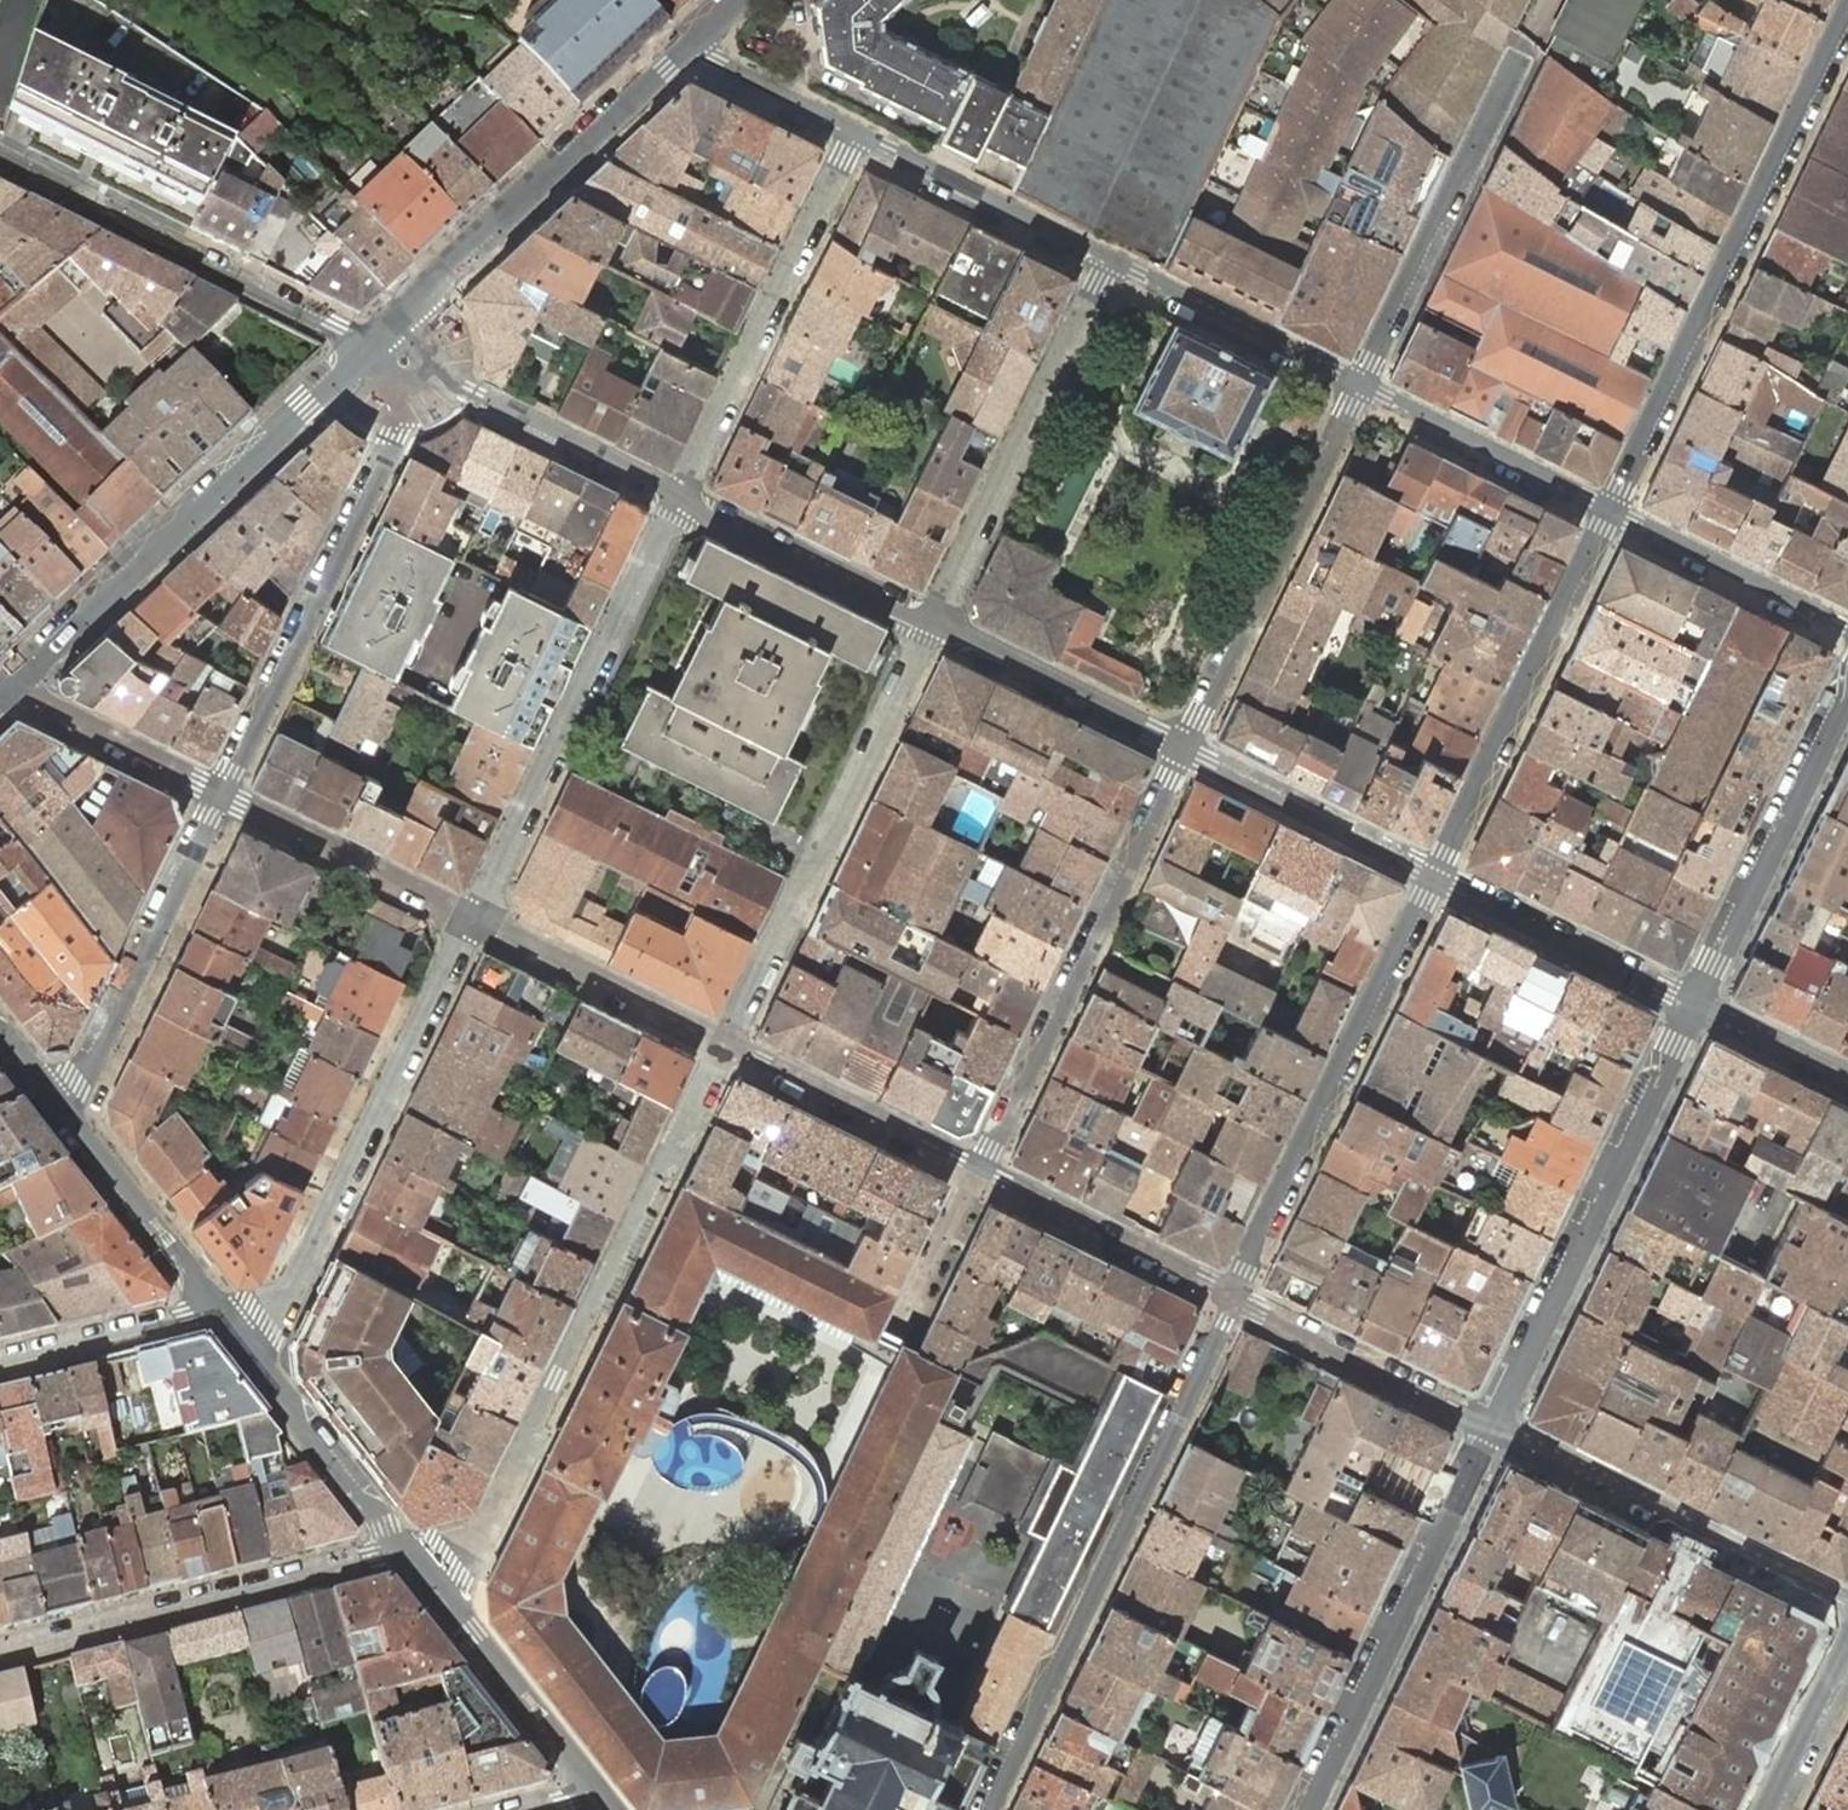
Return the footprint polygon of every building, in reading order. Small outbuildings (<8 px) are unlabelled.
[(577,107),(669,21),(646,0),(542,0),(522,20),(541,39),(525,55),(525,56),(577,107)] [(669,21),(690,1),(689,0),(646,0),(669,21)] [(1011,190),(1050,110),(1011,91),(966,68),(884,27),(883,20),(904,0),(816,0),(813,2),(822,63),(856,80),(855,84),(943,129),(936,141),(975,160),(971,170),(1011,190)] [(1011,190),(1162,265),(1278,18),(1280,14),(1291,0),(1102,0),(1054,100),(1050,110),(1011,190)] [(1047,16),(1045,14),(1034,38),(1036,39),(1016,80),(1054,100),(1102,0),(1054,0),(1047,16)] [(1162,265),(1272,320),(1321,217),(1377,97),(1380,91),(1433,23),(1403,0),(1291,0),(1280,14),(1278,18),(1162,265)] [(1433,23),(1380,91),(1377,97),(1436,148),(1447,154),(1509,26),(1474,0),(1403,0),(1433,23)] [(1509,26),(1521,0),(1474,0),(1509,26)] [(1544,53),(1571,0),(1565,0),(1539,50),(1544,53)] [(1544,53),(1546,55),(1547,53),(1596,91),(1624,37),(1644,0),(1571,0),(1544,53)] [(1699,6),(1693,0),(1673,0),(1668,6),(1688,21),(1704,29),(1716,35),(1700,68),(1689,60),(1683,71),(1696,78),(1701,82),(1714,89),(1772,123),(1801,62),(1740,34),(1695,12),(1699,6)] [(1699,6),(1695,12),(1740,34),(1801,62),(1821,19),(1783,0),(1760,0),(1746,29),(1742,19),(1720,8),(1718,5),(1722,0),(1704,0),(1699,6)] [(1830,0),(1783,0),(1821,19),(1830,0)] [(1700,68),(1716,35),(1704,29),(1689,60),(1700,68)] [(47,50),(30,42),(8,112),(23,119),(201,207),(217,175),(227,156),(234,142),(47,50)] [(1614,105),(1596,91),(1547,53),(1546,55),(1503,143),(1555,183),(1574,158),(1592,135),(1614,105)] [(539,144),(577,107),(575,106),(525,56),(514,66),(502,77),(497,82),(493,77),(492,76),(487,81),(482,75),(476,81),(477,81),(500,105),(539,144)] [(1011,91),(1050,110),(1054,100),(1016,80),(1011,91)] [(490,190),(539,144),(500,105),(477,81),(429,128),(432,130),(452,152),(490,190)] [(687,82),(644,123),(691,148),(703,154),(729,102),(690,82),(687,82)] [(1744,180),(1772,123),(1714,89),(1701,82),(1698,88),(1695,94),(1707,100),(1690,136),(1678,128),(1673,138),(1686,146),(1744,180)] [(1842,84),(1774,226),(1827,252),(1847,263),(1847,87),(1842,84)] [(1400,251),(1447,154),(1436,148),(1377,97),(1321,217),(1346,228),(1363,192),(1376,198),(1360,234),(1400,251)] [(703,154),(716,160),(739,172),(746,176),(773,123),(729,102),(703,154)] [(887,102),(883,109),(936,136),(939,129),(887,102)] [(1623,132),(1635,116),(1614,105),(1592,135),(1606,143),(1616,128),(1623,132)] [(265,111),(265,112),(236,138),(253,156),(282,129),(265,111)] [(669,190),(682,198),(694,203),(697,196),(691,193),(697,181),(679,171),(687,154),(712,167),(716,160),(703,154),(691,148),(644,123),(607,159),(669,190)] [(773,123),(746,176),(796,201),(797,202),(822,150),(821,147),(773,123)] [(1613,146),(1623,132),(1616,128),(1606,143),(1608,143),(1613,146)] [(459,219),(490,190),(452,152),(432,130),(401,161),(459,219)] [(1606,143),(1592,135),(1574,158),(1589,167),(1608,143),(1606,143)] [(1728,213),(1744,180),(1686,146),(1673,138),(1672,138),(1669,144),(1664,142),(1661,148),(1680,157),(1668,178),(1728,213)] [(1552,188),(1555,183),(1503,143),(1484,183),(1515,200),(1548,221),(1564,195),(1552,188)] [(1595,172),(1589,167),(1574,158),(1555,183),(1552,188),(1564,195),(1573,201),(1595,172)] [(607,159),(571,193),(624,220),(635,226),(661,238),(682,198),(669,190),(607,159)] [(694,203),(696,204),(776,244),(796,201),(746,176),(739,172),(716,160),(712,167),(710,170),(734,182),(722,206),(698,194),(697,196),(694,203)] [(412,264),(459,219),(401,161),(383,177),(378,183),(355,204),(412,264)] [(378,183),(383,177),(371,164),(342,192),(347,196),(355,204),(378,183)] [(832,237),(856,253),(888,181),(866,170),(832,237)] [(245,257),(267,214),(281,186),(267,171),(256,192),(230,180),(217,175),(201,207),(189,229),(245,257)] [(1714,243),(1728,213),(1668,178),(1657,172),(1646,192),(1635,185),(1630,194),(1638,199),(1655,209),(1714,243)] [(888,181),(856,253),(867,261),(872,249),(887,255),(891,246),(901,220),(915,194),(888,181)] [(1569,235),(1548,221),(1515,200),(1484,183),(1424,307),(1434,312),(1467,329),(1479,335),(1473,347),(1444,406),(1480,424),(1491,403),(1498,389),(1502,380),(1534,396),(1578,417),(1620,439),(1650,376),(1621,362),(1608,355),(1622,324),(1641,281),(1621,268),(1612,262),(1569,235)] [(27,199),(0,186),(0,223),(27,199)] [(1346,228),(1360,234),(1376,198),(1363,192),(1346,228)] [(614,238),(625,244),(635,226),(624,220),(571,193),(536,227),(600,261),(602,262),(614,238)] [(970,223),(915,194),(901,220),(891,246),(945,273),(970,223)] [(1564,195),(1548,221),(1569,235),(1585,208),(1573,201),(1564,195)] [(384,290),(412,264),(355,204),(347,196),(340,202),(341,203),(319,224),(330,235),(332,238),(384,290)] [(682,198),(661,238),(675,246),(696,204),(694,203),(682,198)] [(99,234),(27,199),(0,223),(0,317),(37,287),(99,234)] [(1699,273),(1714,243),(1655,209),(1638,199),(1630,211),(1637,216),(1640,211),(1651,217),(1640,239),(1699,273)] [(713,265),(755,286),(776,244),(696,204),(675,246),(713,265)] [(1641,281),(1683,308),(1699,273),(1640,239),(1585,208),(1569,235),(1612,262),(1621,268),(1641,281)] [(267,214),(245,257),(263,265),(285,223),(267,214)] [(1348,358),(1400,251),(1360,234),(1346,228),(1321,217),(1272,320),(1311,340),(1348,358)] [(1021,248),(970,223),(945,273),(938,287),(934,294),(933,296),(929,302),(981,328),(986,320),(1021,248)] [(697,310),(734,329),(755,286),(713,265),(675,246),(661,238),(635,226),(625,244),(613,268),(653,287),(673,297),(697,310)] [(1774,226),(1755,264),(1800,287),(1814,262),(1820,265),(1827,252),(1774,226)] [(551,290),(578,303),(600,261),(536,227),(497,263),(551,290)] [(179,344),(172,337),(161,327),(194,282),(136,253),(99,234),(37,287),(0,317),(0,340),(13,354),(79,418),(103,394),(39,330),(80,297),(96,279),(120,300),(101,318),(152,370),(179,344)] [(359,314),(384,290),(332,238),(330,235),(319,246),(329,256),(335,259),(308,288),(359,314)] [(856,253),(832,237),(809,285),(861,311),(867,314),(887,273),(882,270),(879,268),(867,261),(856,253)] [(1075,275),(1021,248),(986,320),(981,328),(1036,356),(1075,275)] [(537,316),(551,290),(497,263),(462,297),(474,313),(481,328),(484,343),(485,359),(484,375),(503,385),(527,337),(537,316)] [(1739,297),(1720,337),(1732,343),(1759,358),(1762,360),(1792,378),(1813,392),(1819,379),(1797,368),(1799,364),(1797,363),(1790,360),(1764,347),(1779,317),(1794,323),(1804,302),(1820,310),(1823,305),(1830,308),(1833,303),(1810,291),(1800,287),(1755,264),(1739,297)] [(924,280),(919,288),(933,296),(934,294),(938,287),(924,280)] [(1665,345),(1683,308),(1641,281),(1622,324),(1608,355),(1621,362),(1634,331),(1665,345)] [(187,353),(236,303),(194,282),(161,327),(172,337),(179,344),(187,353)] [(861,311),(809,285),(787,329),(829,350),(840,355),(861,311)] [(653,287),(631,331),(660,346),(676,353),(697,310),(673,297),(653,287)] [(590,342),(603,315),(578,303),(551,290),(537,316),(527,337),(556,352),(566,331),(590,342)] [(981,328),(929,302),(917,325),(950,342),(959,371),(941,406),(950,410),(997,435),(1036,356),(981,328)] [(1833,303),(1830,308),(1831,314),(1847,322),(1847,310),(1843,307),(1833,303)] [(1134,304),(1128,305),(1134,323),(1136,322),(1137,323),(1138,321),(1143,309),(1134,304)] [(1115,310),(1121,328),(1128,325),(1134,323),(1128,305),(1122,308),(1115,310)] [(1389,378),(1444,406),(1473,347),(1479,335),(1467,329),(1461,340),(1428,324),(1434,312),(1424,307),(1418,318),(1389,378)] [(1152,313),(1143,309),(1138,321),(1146,326),(1152,313)] [(1174,324),(1152,313),(1146,326),(1168,336),(1132,406),(1168,424),(1167,426),(1193,439),(1194,437),(1231,455),(1271,372),(1174,324)] [(590,342),(557,411),(614,439),(642,384),(617,372),(625,356),(608,348),(614,337),(617,331),(622,333),(624,328),(620,325),(621,324),(603,315),(590,342)] [(787,329),(763,380),(805,400),(816,375),(825,358),(829,350),(787,329)] [(1720,337),(1695,388),(1708,393),(1739,408),(1762,360),(1759,358),(1732,343),(1720,337)] [(13,354),(0,340),(0,368),(13,354)] [(668,466),(713,373),(660,346),(642,384),(614,439),(668,466)] [(161,501),(128,467),(100,440),(82,421),(79,418),(13,354),(0,368),(0,423),(86,510),(76,520),(107,552),(161,501)] [(161,501),(250,416),(190,356),(162,382),(156,376),(124,407),(129,413),(100,440),(128,467),(161,501)] [(1762,360),(1739,408),(1722,445),(1750,458),(1766,423),(1761,421),(1780,382),(1796,389),(1777,428),(1772,426),(1755,461),(1785,475),(1787,470),(1822,398),(1813,392),(1792,378),(1762,360)] [(1819,379),(1813,392),(1822,398),(1833,404),(1847,376),(1827,365),(1819,379)] [(790,449),(796,452),(813,418),(826,425),(828,420),(836,423),(833,430),(840,434),(844,424),(847,420),(805,400),(763,380),(741,424),(763,435),(787,447),(790,449)] [(1480,424),(1513,440),(1534,396),(1502,380),(1498,389),(1514,397),(1507,411),(1491,403),(1480,424)] [(1708,393),(1695,388),(1641,503),(1684,524),(1710,469),(1687,457),(1692,447),(1715,458),(1716,456),(1720,448),(1722,445),(1739,408),(1708,393)] [(1513,440),(1557,462),(1578,417),(1534,396),(1513,440)] [(944,544),(997,435),(950,410),(897,515),(925,529),(923,533),(944,544)] [(417,443),(410,456),(444,472),(455,479),(482,425),(463,416),(453,425),(447,430),(436,436),(417,443)] [(303,447),(344,484),(366,439),(348,429),(334,417),(303,447)] [(1599,483),(1620,439),(1578,417),(1557,462),(1599,483)] [(741,424),(710,487),(761,511),(782,465),(784,461),(790,449),(787,447),(763,435),(741,424)] [(827,460),(823,468),(794,528),(848,555),(871,506),(875,499),(877,494),(867,490),(861,501),(826,483),(832,472),(842,458),(856,430),(844,424),(840,434),(827,460)] [(516,442),(482,425),(455,479),(464,484),(489,497),(516,442)] [(1357,444),(1343,473),(1413,507),(1439,456),(1409,441),(1391,477),(1371,468),(1377,454),(1357,444)] [(489,497),(484,508),(479,519),(488,523),(498,502),(523,514),(550,459),(516,442),(489,497)] [(275,474),(327,519),(344,484),(303,447),(275,474)] [(1710,469),(1684,524),(1725,545),(1750,496),(1756,482),(1748,479),(1729,469),(1731,464),(1727,462),(1729,458),(1726,450),(1720,448),(1716,456),(1715,458),(1710,469)] [(794,528),(823,468),(815,463),(811,460),(796,452),(790,449),(784,461),(782,465),(761,511),(794,528)] [(815,463),(823,468),(827,460),(818,455),(815,463)] [(392,493),(380,518),(453,555),(460,558),(464,550),(476,525),(479,519),(484,508),(477,505),(470,520),(466,519),(461,531),(445,523),(458,496),(449,492),(443,490),(446,483),(440,481),(444,472),(410,456),(392,493)] [(1439,456),(1413,507),(1417,509),(1447,524),(1454,509),(1491,527),(1508,491),(1439,456)] [(550,459),(523,514),(516,528),(551,545),(558,531),(585,476),(550,459)] [(1785,475),(1782,480),(1777,491),(1776,494),(1798,505),(1803,496),(1824,506),(1820,514),(1813,527),(1810,534),(1831,544),(1847,553),(1847,500),(1831,492),(1787,470),(1785,475)] [(78,579),(107,552),(76,520),(28,471),(15,483),(30,498),(33,499),(36,497),(40,500),(47,507),(55,516),(42,528),(34,519),(33,521),(27,515),(21,520),(78,579)] [(455,479),(444,472),(440,481),(446,483),(452,486),(455,479)] [(1343,473),(1316,529),(1370,556),(1384,528),(1404,537),(1417,509),(1413,507),(1343,473)] [(275,474),(229,517),(277,559),(298,578),(313,547),(320,533),(327,519),(275,474)] [(582,570),(610,584),(648,508),(585,476),(558,531),(551,545),(545,559),(555,563),(568,536),(592,548),(582,570)] [(1767,486),(1777,491),(1782,480),(1778,478),(1770,480),(1767,486)] [(464,484),(455,479),(452,486),(461,490),(464,484)] [(1757,481),(1756,482),(1750,496),(1725,545),(1766,566),(1786,524),(1766,514),(1770,507),(1756,500),(1763,485),(1757,481)] [(452,486),(446,483),(443,490),(449,492),(452,486)] [(452,486),(449,492),(458,496),(461,490),(452,486)] [(1508,491),(1491,527),(1524,543),(1542,507),(1508,491)] [(1793,516),(1798,505),(1776,494),(1770,507),(1766,514),(1786,524),(1788,522),(1792,516),(1793,516)] [(921,591),(944,544),(923,533),(895,519),(891,517),(891,516),(883,511),(886,505),(875,499),(871,506),(848,555),(868,565),(921,591)] [(1542,507),(1524,543),(1561,562),(1578,527),(1577,525),(1542,507)] [(1454,509),(1447,524),(1438,541),(1500,572),(1545,594),(1561,562),(1524,543),(1491,527),(1454,509)] [(78,579),(21,520),(15,514),(5,523),(7,526),(0,532),(0,553),(50,606),(78,579)] [(925,529),(897,515),(895,519),(923,533),(925,529)] [(1766,566),(1809,588),(1831,544),(1810,534),(1806,532),(1809,525),(1793,516),(1792,516),(1788,522),(1786,524),(1766,566)] [(224,576),(241,588),(247,593),(264,574),(289,596),(298,578),(277,559),(229,517),(195,550),(224,576)] [(320,641),(364,663),(393,678),(402,658),(415,633),(434,594),(453,555),(380,518),(357,565),(350,573),(347,579),(344,593),(320,641)] [(1316,529),(1292,579),(1340,603),(1355,610),(1379,560),(1370,556),(1316,529)] [(1055,658),(1082,605),(1054,591),(1043,585),(1055,560),(1002,533),(972,594),(980,620),(1055,658)] [(771,818),(802,834),(893,649),(885,626),(795,581),(705,536),(704,536),(682,544),(592,730),(618,742),(626,746),(645,756),(627,789),(624,796),(665,816),(670,806),(721,832),(717,842),(725,846),(729,839),(746,807),(765,815),(771,818)] [(1432,553),(1419,581),(1489,614),(1492,610),(1529,627),(1545,594),(1500,572),(1438,541),(1432,553)] [(1831,544),(1809,588),(1847,607),(1847,553),(1831,544)] [(1620,546),(1594,600),(1668,638),(1691,649),(1708,657),(1717,638),(1735,603),(1695,584),(1620,546)] [(194,549),(163,579),(194,607),(214,586),(223,593),(233,601),(241,588),(224,576),(195,550),(194,549)] [(498,566),(464,550),(460,558),(493,575),(498,566)] [(50,606),(0,553),(0,615),(20,634),(50,606)] [(501,559),(498,566),(493,575),(509,583),(529,592),(536,576),(501,559)] [(1379,560),(1355,610),(1369,618),(1394,630),(1419,581),(1379,560)] [(562,609),(591,623),(610,584),(582,570),(570,593),(562,609)] [(536,576),(529,592),(562,609),(570,593),(536,576)] [(162,638),(185,651),(188,652),(213,628),(218,624),(206,616),(201,612),(194,607),(163,579),(162,579),(163,580),(131,609),(162,638)] [(1270,625),(1247,673),(1294,698),(1297,692),(1340,603),(1292,579),(1270,625)] [(1419,581),(1394,630),(1396,631),(1430,649),(1445,657),(1502,684),(1529,627),(1492,610),(1489,614),(1419,581)] [(457,689),(449,706),(453,709),(477,721),(530,748),(530,747),(591,623),(562,609),(529,592),(509,583),(501,598),(489,623),(469,664),(457,689)] [(247,593),(241,588),(233,601),(225,613),(220,610),(217,614),(211,609),(206,616),(218,624),(239,639),(261,653),(280,616),(247,593)] [(434,594),(415,633),(420,636),(439,597),(434,594)] [(1594,600),(1568,656),(1664,704),(1677,710),(1681,712),(1708,657),(1691,649),(1668,638),(1594,600)] [(1645,784),(1699,811),(1700,811),(1721,767),(1732,744),(1740,727),(1758,692),(1771,664),(1787,630),(1735,603),(1717,638),(1708,657),(1681,712),(1666,743),(1664,749),(1652,754),(1650,761),(1651,772),(1650,773),(1645,784)] [(1055,658),(1135,698),(1147,675),(1100,652),(1105,640),(1093,633),(1102,614),(1082,605),(1055,658)] [(206,616),(211,609),(205,606),(201,612),(206,616)] [(152,665),(169,672),(185,651),(162,638),(131,609),(106,632),(134,657),(136,658),(152,640),(162,646),(152,665)] [(20,634),(0,615),(0,654),(20,634)] [(456,657),(469,664),(489,623),(475,617),(456,657)] [(1394,630),(1369,618),(1362,632),(1389,646),(1396,631),(1394,630)] [(1831,651),(1787,630),(1771,664),(1758,692),(1801,713),(1831,651)] [(61,688),(92,704),(134,657),(106,632),(61,675),(58,679),(58,682),(61,688)] [(136,658),(152,665),(162,646),(152,640),(136,658)] [(1445,657),(1430,649),(1426,658),(1441,667),(1420,708),(1430,712),(1477,735),(1502,684),(1445,657)] [(185,651),(169,672),(132,725),(169,743),(191,706),(175,698),(179,693),(183,695),(206,662),(188,652),(185,651)] [(917,730),(915,734),(921,738),(931,717),(969,737),(989,693),(995,681),(944,655),(942,655),(916,709),(908,726),(917,730)] [(1568,656),(1553,686),(1661,741),(1677,710),(1664,704),(1568,656)] [(132,725),(169,672),(152,665),(136,658),(134,657),(92,704),(132,725)] [(205,682),(214,667),(206,662),(183,695),(179,693),(175,698),(191,706),(205,682)] [(330,733),(357,747),(365,732),(379,739),(392,712),(397,702),(382,695),(387,685),(407,696),(411,688),(393,678),(364,663),(337,720),(330,733)] [(191,706),(169,743),(208,763),(238,701),(246,685),(214,667),(205,682),(191,706)] [(1247,673),(1235,698),(1283,721),(1287,713),(1294,698),(1247,673)] [(1347,731),(1319,790),(1354,807),(1380,754),(1383,749),(1388,739),(1395,724),(1400,714),(1395,712),(1377,703),(1384,689),(1381,683),(1373,680),(1364,697),(1359,708),(1353,720),(1347,731)] [(1016,706),(1022,694),(995,681),(989,693),(1016,706)] [(406,699),(407,696),(387,685),(382,695),(397,702),(402,706),(406,699)] [(1538,717),(1627,761),(1640,767),(1648,749),(1659,745),(1661,741),(1553,686),(1538,717)] [(449,706),(411,688),(407,696),(406,699),(448,720),(453,709),(449,706)] [(1801,713),(1758,692),(1740,727),(1753,733),(1745,750),(1732,744),(1721,767),(1764,789),(1801,713)] [(954,766),(954,768),(1005,793),(1019,764),(1036,773),(1051,744),(1064,715),(1022,694),(1016,706),(989,693),(969,737),(967,739),(963,748),(959,756),(954,766)] [(1215,738),(1285,772),(1305,732),(1283,721),(1235,698),(1215,738)] [(392,712),(397,715),(402,706),(397,702),(392,712)] [(1458,774),(1477,735),(1430,712),(1411,751),(1422,757),(1458,774)] [(1337,720),(1334,724),(1347,731),(1353,720),(1340,713),(1337,720)] [(311,740),(323,747),(330,733),(337,720),(325,715),(311,740)] [(1051,744),(1036,773),(1046,778),(1048,779),(1056,762),(1062,750),(1093,764),(1107,737),(1064,715),(1051,744)] [(1567,769),(1578,774),(1601,786),(1613,792),(1627,761),(1538,717),(1523,748),(1550,761),(1567,769)] [(15,833),(24,843),(71,797),(62,786),(39,760),(60,740),(18,720),(18,719),(17,719),(16,720),(15,720),(0,735),(0,816),(15,833)] [(477,721),(461,753),(459,755),(513,782),(530,748),(477,721)] [(1305,732),(1285,772),(1319,790),(1347,731),(1334,724),(1329,721),(1319,740),(1305,732)] [(908,726),(906,730),(915,734),(917,730),(908,726)] [(906,730),(900,740),(954,766),(959,756),(947,751),(921,738),(915,734),(906,730)] [(294,806),(319,756),(276,731),(250,783),(294,806)] [(1093,764),(1139,787),(1152,760),(1107,737),(1093,764)] [(1354,807),(1388,824),(1415,772),(1422,757),(1411,751),(1388,739),(1383,749),(1380,754),(1354,807)] [(92,757),(60,740),(39,760),(62,786),(71,797),(73,799),(107,764),(92,757)] [(900,740),(872,797),(911,816),(926,824),(954,768),(954,766),(900,740)] [(947,751),(959,756),(963,748),(952,742),(947,751)] [(1500,795),(1545,815),(1556,793),(1558,786),(1567,769),(1550,761),(1523,748),(1500,795)] [(1819,810),(1847,824),(1847,751),(1819,810)] [(458,797),(497,816),(513,782),(459,755),(443,789),(445,790),(454,795),(458,797)] [(340,828),(365,779),(319,756),(294,806),(340,828)] [(1426,841),(1458,774),(1422,757),(1415,772),(1388,824),(1423,842),(1426,841)] [(1062,786),(1124,818),(1139,787),(1093,764),(1087,776),(1056,762),(1048,779),(1062,786)] [(73,799),(145,892),(181,818),(175,797),(107,764),(73,799)] [(1019,764),(1005,793),(998,807),(1025,820),(1034,802),(1044,807),(1034,825),(1037,826),(1040,828),(1067,842),(1068,841),(1104,858),(1124,818),(1062,786),(1048,779),(1046,778),(1036,773),(1019,764)] [(1700,811),(1743,832),(1764,789),(1721,767),(1700,811)] [(1512,886),(1547,903),(1578,837),(1584,822),(1590,810),(1584,807),(1566,799),(1569,793),(1578,774),(1567,769),(1558,786),(1556,793),(1545,815),(1512,886)] [(572,770),(543,831),(597,858),(614,867),(624,871),(630,874),(647,883),(698,909),(752,937),(765,910),(783,874),(725,846),(717,842),(721,832),(670,806),(665,816),(624,796),(572,770)] [(340,828),(383,849),(401,813),(370,798),(379,781),(367,775),(365,779),(340,828)] [(383,849),(417,866),(443,816),(434,811),(445,790),(443,789),(419,778),(401,813),(383,849)] [(1176,817),(1259,859),(1277,821),(1194,780),(1176,817)] [(1653,908),(1670,871),(1699,811),(1645,784),(1633,810),(1625,827),(1619,840),(1616,844),(1581,920),(1620,940),(1639,901),(1653,908)] [(1598,793),(1609,799),(1613,792),(1601,786),(1598,793)] [(434,811),(443,816),(454,795),(445,790),(434,811)] [(1614,821),(1625,827),(1633,810),(1609,799),(1598,793),(1592,806),(1590,810),(1614,821)] [(1469,864),(1512,886),(1545,815),(1500,795),(1468,862),(1469,864)] [(71,797),(24,843),(50,879),(112,959),(145,892),(73,799),(71,797)] [(486,838),(497,816),(458,797),(455,803),(459,805),(452,821),(443,816),(417,866),(460,887),(461,887),(462,886),(486,838)] [(1034,802),(1025,820),(1034,825),(1044,807),(1034,802)] [(1784,882),(1815,897),(1830,905),(1847,914),(1847,824),(1819,810),(1784,882)] [(1670,871),(1715,892),(1743,832),(1700,811),(1699,811),(1670,871)] [(15,833),(0,816),(0,844),(15,833)] [(964,875),(977,848),(926,824),(911,816),(870,902),(936,934),(951,902),(956,891),(964,875)] [(1157,857),(1240,900),(1242,895),(1259,859),(1176,817),(1157,857)] [(1227,927),(1220,942),(1228,946),(1232,938),(1237,940),(1256,902),(1266,907),(1274,892),(1279,895),(1290,900),(1311,911),(1315,904),(1339,853),(1307,837),(1277,821),(1259,859),(1242,895),(1240,900),(1227,927)] [(1608,835),(1619,840),(1625,827),(1614,821),(1608,835)] [(1083,902),(1104,858),(1068,841),(1067,842),(1040,828),(1037,826),(1017,869),(1083,902)] [(214,887),(267,913),(286,923),(315,868),(242,831),(214,887)] [(543,831),(524,869),(578,896),(579,895),(587,877),(597,858),(543,831)] [(8,912),(33,893),(50,879),(24,843),(15,833),(0,844),(0,871),(9,863),(28,886),(9,902),(0,891),(0,918),(8,912)] [(1547,903),(1581,920),(1616,844),(1619,840),(1608,835),(1597,857),(1579,849),(1584,840),(1578,837),(1547,903)] [(1315,904),(1311,911),(1303,929),(1333,944),(1341,928),(1346,918),(1370,868),(1339,853),(1315,904)] [(1083,902),(1017,869),(989,854),(975,881),(964,875),(956,891),(990,908),(1062,944),(1083,902)] [(1202,915),(1227,927),(1240,900),(1157,857),(1143,885),(1181,904),(1188,908),(1202,915)] [(1402,884),(1370,868),(1346,918),(1341,928),(1346,931),(1348,932),(1333,963),(1326,959),(1318,976),(1353,992),(1403,887),(1402,884)] [(587,925),(598,903),(588,899),(577,920),(574,919),(575,917),(569,915),(578,896),(524,869),(513,892),(522,918),(577,945),(587,925)] [(640,895),(647,883),(630,874),(624,871),(618,883),(640,895)] [(1696,930),(1715,892),(1670,871),(1653,908),(1696,930)] [(0,918),(0,992),(19,1016),(45,1051),(69,1048),(112,959),(50,879),(33,893),(8,912),(0,918)] [(957,945),(936,934),(870,902),(831,882),(808,929),(848,948),(881,964),(888,968),(931,988),(945,996),(950,987),(955,980),(972,952),(969,951),(957,945)] [(1784,882),(1769,913),(1800,928),(1815,897),(1784,882)] [(247,955),(289,975),(295,964),(252,944),(267,913),(214,887),(194,929),(244,953),(247,955)] [(407,930),(424,923),(423,920),(420,919),(419,920),(375,897),(366,917),(368,919),(395,931),(407,930)] [(1779,966),(1759,1009),(1798,1029),(1834,959),(1809,948),(1830,905),(1815,897),(1800,928),(1780,966),(1779,966)] [(1677,967),(1696,930),(1653,908),(1639,901),(1620,940),(1676,968),(1677,967)] [(606,908),(598,903),(587,925),(577,945),(592,952),(608,960),(618,941),(624,928),(602,916),(606,908)] [(1188,908),(1181,904),(1176,913),(1184,917),(1188,908)] [(1446,908),(1429,942),(1455,955),(1447,972),(1448,972),(1452,964),(1461,968),(1468,971),(1472,963),(1489,927),(1448,907),(1446,908)] [(1042,986),(1062,944),(990,908),(985,919),(974,943),(969,951),(972,952),(1042,986)] [(632,912),(624,928),(618,941),(608,960),(712,1011),(716,1010),(752,937),(698,909),(684,936),(632,912)] [(1750,952),(1779,966),(1780,966),(1800,928),(1769,913),(1750,952)] [(1198,1042),(1218,1002),(1196,991),(1210,961),(1220,942),(1227,927),(1202,915),(1172,979),(1163,997),(1104,967),(1092,990),(1153,1019),(1157,1022),(1177,1032),(1195,1041),(1198,1042)] [(383,971),(392,975),(406,948),(391,940),(395,931),(368,919),(352,956),(378,968),(383,971)] [(1474,1025),(1465,1046),(1480,1053),(1496,1018),(1497,1019),(1501,1011),(1514,983),(1531,948),(1489,927),(1472,963),(1484,969),(1481,976),(1479,980),(1495,988),(1487,1003),(1469,995),(1467,999),(1458,1017),(1474,1025)] [(237,968),(244,953),(194,929),(176,964),(220,985),(230,964),(236,967),(237,968)] [(848,948),(808,929),(792,963),(758,1031),(758,1032),(758,1033),(758,1034),(759,1034),(798,1054),(832,981),(842,960),(848,948)] [(1429,942),(1395,1010),(1437,1032),(1447,1037),(1465,1046),(1474,1025),(1458,1017),(1441,1009),(1455,980),(1446,976),(1448,972),(1447,972),(1455,955),(1429,942)] [(1480,1053),(1483,1055),(1507,1067),(1516,1072),(1530,1044),(1534,1035),(1536,1032),(1569,966),(1531,948),(1514,983),(1501,1011),(1497,1019),(1496,1018),(1480,1053)] [(328,1010),(376,1034),(402,981),(392,975),(383,971),(378,968),(352,956),(349,954),(340,950),(335,959),(337,960),(327,963),(324,968),(318,982),(321,990),(331,995),(325,1007),(328,1010)] [(472,1145),(500,1159),(511,1137),(527,1104),(551,1057),(527,1053),(557,988),(484,951),(468,983),(406,1111),(472,1145)] [(1019,1033),(1042,986),(972,952),(955,980),(978,993),(970,1008),(977,1011),(982,1014),(1019,1033)] [(1731,995),(1759,1009),(1779,966),(1750,952),(1730,993),(1731,995)] [(1798,1029),(1837,1048),(1847,1026),(1847,979),(1838,974),(1844,963),(1834,957),(1834,959),(1798,1029)] [(862,1022),(881,981),(842,960),(832,981),(798,1054),(837,1074),(862,1022)] [(1251,1018),(1258,1021),(1270,997),(1272,992),(1210,961),(1196,991),(1218,1002),(1251,1018)] [(218,1031),(253,1049),(258,1039),(222,1022),(236,993),(225,988),(220,985),(176,964),(155,1008),(206,1033),(215,1037),(218,1031)] [(1530,1044),(1516,1072),(1524,1076),(1530,1065),(1538,1046),(1537,1046),(1540,1040),(1539,1038),(1541,1035),(1578,1054),(1579,1052),(1583,1043),(1610,988),(1569,966),(1536,1032),(1534,1035),(1530,1044)] [(922,1006),(931,988),(888,968),(885,974),(881,981),(862,1022),(837,1074),(879,1095),(904,1044),(913,1023),(922,1006)] [(1300,1012),(1288,1037),(1323,1053),(1353,992),(1318,976),(1300,1012)] [(945,996),(956,1001),(961,993),(950,987),(945,996)] [(313,1053),(357,1073),(376,1034),(328,1010),(325,1007),(283,988),(278,999),(323,1021),(308,1050),(313,1053)] [(1656,1010),(1610,988),(1583,1043),(1579,1052),(1593,1059),(1597,1050),(1630,1067),(1656,1012),(1656,1010)] [(1136,1064),(1157,1022),(1153,1019),(1092,990),(1071,1033),(1136,1064)] [(1270,997),(1258,1021),(1288,1037),(1300,1012),(1270,997)] [(641,1030),(579,999),(556,1045),(607,1071),(602,1082),(611,1087),(617,1076),(641,1030)] [(174,1079),(181,1083),(183,1078),(205,1036),(206,1033),(155,1008),(131,1056),(174,1078),(174,1079)] [(1372,1060),(1354,1095),(1395,1116),(1412,1080),(1418,1068),(1437,1032),(1395,1010),(1377,1048),(1372,1060)] [(992,1089),(1019,1033),(982,1014),(977,1011),(967,1032),(950,1067),(992,1089)] [(1288,1037),(1258,1021),(1241,1056),(1235,1052),(1232,1051),(1228,1058),(1302,1097),(1323,1053),(1288,1037)] [(926,1119),(950,1067),(959,1046),(949,1042),(920,1028),(913,1023),(904,1044),(879,1095),(926,1119)] [(1837,1048),(1847,1054),(1847,1026),(1837,1048)] [(643,1088),(671,1103),(692,1058),(691,1055),(641,1030),(617,1076),(611,1087),(610,1089),(637,1102),(643,1088)] [(1184,1065),(1195,1041),(1177,1032),(1166,1056),(1184,1065)] [(1051,1075),(1116,1107),(1136,1066),(1136,1064),(1071,1033),(1051,1075)] [(212,1040),(205,1036),(183,1078),(188,1081),(192,1074),(195,1075),(212,1040)] [(1424,1085),(1406,1122),(1443,1140),(1452,1120),(1455,1114),(1461,1103),(1466,1091),(1483,1055),(1480,1053),(1465,1046),(1447,1037),(1429,1074),(1424,1085)] [(1695,1065),(1682,1094),(1687,1097),(1716,1112),(1722,1114),(1730,1097),(1743,1103),(1743,1101),(1748,1091),(1758,1072),(1762,1063),(1711,1038),(1708,1039),(1695,1065)] [(1302,1097),(1228,1058),(1211,1049),(1198,1042),(1195,1041),(1184,1065),(1174,1084),(1176,1084),(1228,1110),(1282,1138),(1292,1117),(1302,1097)] [(302,1047),(295,1044),(290,1052),(298,1055),(302,1047)] [(1564,1082),(1563,1085),(1610,1107),(1630,1067),(1597,1050),(1593,1059),(1590,1063),(1577,1057),(1572,1067),(1564,1082)] [(297,1101),(335,1120),(357,1073),(313,1053),(296,1088),(285,1083),(280,1093),(291,1098),(297,1101)] [(174,1078),(131,1056),(109,1103),(111,1122),(136,1154),(152,1121),(174,1079),(174,1078)] [(1795,1080),(1762,1063),(1758,1072),(1748,1091),(1743,1101),(1743,1103),(1734,1120),(1765,1136),(1775,1118),(1777,1118),(1792,1088),(1795,1080)] [(1530,1065),(1524,1076),(1559,1094),(1563,1085),(1564,1082),(1530,1065)] [(973,1128),(992,1089),(950,1067),(926,1119),(956,1134),(973,1128)] [(1516,1072),(1507,1067),(1496,1090),(1527,1106),(1531,1105),(1536,1108),(1543,1111),(1540,1116),(1546,1119),(1559,1094),(1524,1076),(1516,1072)] [(1418,1068),(1412,1080),(1424,1085),(1429,1074),(1418,1068)] [(1156,1126),(1176,1084),(1174,1084),(1156,1075),(1152,1073),(1145,1069),(1141,1077),(1149,1080),(1135,1107),(1132,1115),(1156,1126)] [(242,1074),(225,1106),(234,1110),(250,1077),(242,1074)] [(1088,1137),(1106,1145),(1123,1110),(1120,1109),(1116,1107),(1051,1075),(1034,1110),(1078,1132),(1088,1137)] [(19,1103),(0,1078),(0,1111),(19,1103)] [(739,1157),(757,1166),(761,1157),(788,1102),(737,1078),(735,1078),(714,1121),(749,1138),(739,1157)] [(1828,1097),(1795,1080),(1792,1088),(1777,1118),(1787,1123),(1778,1142),(1784,1145),(1800,1153),(1828,1097)] [(1262,1181),(1282,1138),(1228,1110),(1176,1084),(1156,1126),(1157,1127),(1191,1144),(1195,1135),(1206,1113),(1222,1121),(1211,1144),(1208,1152),(1262,1181)] [(1563,1085),(1559,1094),(1546,1119),(1593,1142),(1610,1107),(1563,1085)] [(609,1144),(642,1160),(671,1103),(643,1088),(637,1102),(629,1119),(623,1116),(609,1144)] [(1682,1094),(1665,1127),(1718,1153),(1734,1120),(1722,1114),(1716,1112),(1687,1097),(1682,1094)] [(1354,1095),(1335,1135),(1433,1181),(1457,1147),(1443,1140),(1406,1122),(1395,1116),(1354,1095)] [(1762,1276),(1806,1298),(1847,1320),(1847,1218),(1816,1201),(1823,1186),(1832,1170),(1847,1140),(1847,1107),(1828,1097),(1800,1153),(1784,1145),(1778,1142),(1765,1136),(1734,1120),(1718,1153),(1754,1172),(1804,1196),(1783,1237),(1773,1256),(1768,1265),(1762,1276)] [(275,1131),(319,1152),(335,1120),(297,1101),(288,1120),(283,1117),(275,1131)] [(788,1102),(761,1157),(790,1172),(781,1189),(790,1193),(799,1176),(839,1195),(849,1201),(876,1147),(836,1127),(788,1102)] [(19,1103),(0,1111),(0,1190),(10,1185),(64,1160),(19,1103)] [(208,1141),(220,1147),(237,1112),(234,1110),(225,1106),(208,1141)] [(1543,1111),(1536,1108),(1534,1112),(1537,1117),(1539,1116),(1540,1116),(1543,1111)] [(1012,1161),(1081,1196),(1102,1152),(1106,1146),(1106,1145),(1088,1137),(1083,1147),(1065,1138),(1067,1133),(1075,1136),(1078,1132),(1034,1110),(1011,1158),(1012,1161)] [(1157,1127),(1156,1126),(1132,1115),(1123,1110),(1106,1145),(1106,1146),(1102,1152),(1081,1196),(1114,1213),(1136,1169),(1108,1155),(1112,1149),(1139,1163),(1157,1127)] [(136,1154),(169,1195),(202,1170),(204,1168),(197,1158),(206,1151),(174,1111),(156,1126),(152,1121),(136,1154)] [(440,1183),(450,1188),(455,1179),(444,1174),(457,1147),(468,1152),(472,1145),(406,1111),(384,1154),(441,1181),(440,1183)] [(550,1172),(545,1181),(615,1215),(642,1160),(609,1144),(577,1129),(551,1115),(546,1126),(573,1138),(579,1141),(577,1146),(561,1177),(550,1172)] [(1593,1142),(1546,1119),(1540,1116),(1539,1116),(1537,1117),(1527,1138),(1512,1131),(1499,1156),(1520,1166),(1571,1190),(1593,1142)] [(714,1121),(684,1182),(737,1209),(745,1192),(753,1174),(757,1166),(739,1157),(749,1138),(714,1121)] [(1176,1173),(1191,1144),(1157,1127),(1139,1163),(1168,1177),(1165,1183),(1169,1186),(1172,1179),(1176,1173)] [(1665,1127),(1627,1208),(1705,1248),(1714,1252),(1754,1172),(1718,1153),(1665,1127)] [(262,1168),(302,1188),(319,1152),(275,1131),(273,1130),(256,1164),(262,1168)] [(1083,1147),(1088,1137),(1078,1132),(1075,1136),(1067,1133),(1065,1138),(1083,1147)] [(1191,1144),(1208,1152),(1211,1144),(1195,1135),(1191,1144)] [(1335,1135),(1318,1169),(1365,1192),(1362,1199),(1367,1201),(1371,1193),(1368,1191),(1385,1183),(1389,1177),(1402,1183),(1387,1212),(1398,1217),(1406,1221),(1411,1223),(1433,1181),(1335,1135)] [(568,1136),(550,1172),(561,1177),(577,1146),(579,1141),(573,1138),(568,1136)] [(1457,1147),(1433,1181),(1465,1196),(1476,1202),(1478,1202),(1494,1169),(1499,1156),(1464,1138),(1457,1147)] [(1832,1170),(1845,1177),(1837,1193),(1823,1186),(1816,1201),(1847,1218),(1847,1217),(1847,1140),(1832,1170)] [(1242,1222),(1262,1181),(1208,1152),(1191,1144),(1176,1173),(1182,1177),(1179,1182),(1172,1179),(1169,1186),(1176,1189),(1242,1222)] [(917,1166),(876,1147),(849,1201),(878,1216),(875,1222),(880,1225),(883,1219),(893,1200),(898,1202),(917,1166)] [(1136,1169),(1139,1163),(1112,1149),(1108,1155),(1136,1169)] [(419,1226),(440,1183),(441,1181),(384,1154),(364,1197),(419,1226)] [(64,1160),(10,1185),(0,1190),(0,1192),(2,1197),(5,1199),(14,1195),(21,1209),(24,1217),(30,1231),(23,1234),(22,1237),(26,1245),(34,1240),(65,1226),(102,1209),(64,1160)] [(529,1173),(510,1164),(504,1176),(523,1186),(519,1195),(569,1220),(562,1234),(554,1230),(550,1238),(593,1260),(615,1215),(545,1181),(529,1173)] [(880,1225),(878,1232),(914,1249),(946,1184),(946,1181),(917,1166),(898,1202),(893,1200),(883,1219),(880,1225)] [(1547,1237),(1571,1190),(1520,1166),(1516,1171),(1510,1185),(1497,1212),(1547,1237)] [(281,1229),(302,1188),(262,1168),(244,1183),(254,1197),(236,1211),(225,1197),(191,1225),(202,1239),(215,1255),(237,1283),(258,1277),(272,1249),(281,1229)] [(1318,1169),(1296,1216),(1341,1238),(1351,1219),(1333,1210),(1338,1199),(1357,1208),(1362,1199),(1365,1192),(1318,1169)] [(169,1195),(191,1225),(225,1197),(231,1193),(221,1180),(214,1185),(202,1170),(169,1195)] [(1182,1177),(1176,1173),(1172,1179),(1179,1182),(1182,1177)] [(781,1189),(753,1174),(745,1192),(737,1209),(846,1263),(895,1288),(914,1249),(878,1232),(876,1236),(862,1230),(840,1218),(830,1213),(790,1193),(781,1189)] [(519,1195),(523,1186),(504,1176),(499,1185),(519,1195)] [(624,1303),(586,1382),(648,1413),(666,1421),(678,1395),(675,1384),(658,1376),(679,1332),(677,1331),(680,1326),(713,1258),(739,1271),(872,1336),(873,1334),(895,1288),(846,1263),(737,1209),(684,1182),(624,1303)] [(1222,1263),(1242,1222),(1176,1189),(1169,1186),(1163,1199),(1148,1229),(1157,1233),(1219,1265),(1222,1263)] [(830,1213),(840,1218),(849,1201),(839,1195),(830,1213)] [(442,1238),(419,1226),(364,1197),(337,1251),(411,1292),(413,1293),(463,1321),(469,1308),(419,1281),(442,1238)] [(1478,1202),(1476,1202),(1457,1243),(1528,1277),(1547,1237),(1497,1212),(1478,1202)] [(970,1242),(958,1266),(998,1286),(1009,1292),(1014,1283),(1002,1278),(1006,1270),(1017,1276),(1021,1268),(1041,1229),(990,1203),(989,1204),(970,1242)] [(1608,1248),(1657,1274),(1669,1251),(1688,1261),(1697,1265),(1686,1288),(1712,1302),(1720,1306),(1742,1318),(1735,1333),(1769,1350),(1755,1376),(1766,1382),(1782,1350),(1847,1386),(1847,1320),(1806,1298),(1762,1276),(1746,1268),(1714,1252),(1705,1248),(1627,1208),(1618,1225),(1608,1248)] [(135,1251),(102,1209),(65,1226),(98,1267),(130,1308),(167,1300),(169,1293),(135,1251)] [(1292,1275),(1318,1286),(1321,1280),(1341,1238),(1296,1216),(1275,1259),(1261,1286),(1274,1292),(1282,1296),(1292,1275)] [(1309,1302),(1307,1309),(1353,1332),(1384,1266),(1387,1260),(1391,1251),(1400,1232),(1406,1221),(1398,1217),(1379,1256),(1369,1251),(1367,1256),(1347,1246),(1350,1242),(1341,1238),(1321,1280),(1318,1286),(1309,1302)] [(1384,1266),(1353,1332),(1398,1353),(1430,1288),(1434,1279),(1451,1243),(1411,1223),(1406,1221),(1400,1232),(1391,1251),(1387,1260),(1384,1266)] [(34,1240),(26,1245),(4,1255),(16,1271),(31,1290),(55,1326),(130,1308),(98,1267),(65,1226),(34,1240)] [(593,1260),(550,1238),(528,1227),(523,1236),(518,1237),(508,1258),(510,1263),(506,1271),(515,1276),(571,1304),(593,1260)] [(1009,1292),(1007,1298),(1041,1316),(1049,1298),(1075,1245),(1041,1229),(1021,1268),(1017,1276),(1014,1283),(1009,1292)] [(1453,1332),(1492,1352),(1528,1277),(1457,1243),(1452,1241),(1451,1243),(1434,1279),(1456,1289),(1458,1290),(1471,1295),(1467,1305),(1453,1332)] [(1107,1261),(1075,1245),(1049,1298),(1082,1315),(1107,1261)] [(1595,1274),(1581,1303),(1604,1314),(1607,1308),(1621,1316),(1618,1321),(1630,1328),(1636,1330),(1650,1303),(1644,1300),(1657,1274),(1608,1248),(1595,1274)] [(391,1491),(398,1498),(427,1438),(435,1422),(439,1413),(389,1351),(387,1336),(396,1320),(411,1292),(337,1251),(293,1342),(295,1369),(363,1455),(369,1450),(397,1486),(391,1491)] [(1082,1315),(1068,1342),(1077,1347),(1091,1319),(1099,1324),(1109,1329),(1114,1320),(1127,1327),(1150,1283),(1107,1261),(1082,1315)] [(1697,1265),(1688,1261),(1677,1284),(1686,1288),(1697,1265)] [(958,1266),(934,1316),(974,1337),(984,1343),(996,1319),(1007,1298),(1009,1292),(998,1286),(958,1266)] [(16,1271),(4,1273),(0,1274),(0,1339),(55,1326),(31,1290),(16,1271)] [(475,1295),(469,1308),(463,1321),(480,1329),(543,1362),(571,1304),(515,1276),(499,1307),(483,1299),(487,1293),(479,1288),(475,1295)] [(1677,1284),(1670,1280),(1657,1307),(1684,1321),(1671,1348),(1685,1354),(1698,1328),(1705,1314),(1712,1302),(1686,1288),(1677,1284)] [(1198,1307),(1150,1283),(1127,1327),(1113,1355),(1109,1362),(1128,1372),(1162,1388),(1174,1362),(1199,1310),(1198,1307)] [(1475,1388),(1492,1352),(1453,1332),(1467,1305),(1451,1297),(1430,1288),(1398,1353),(1471,1390),(1475,1388)] [(1451,1297),(1467,1305),(1471,1295),(1458,1290),(1456,1289),(1451,1297)] [(1581,1303),(1577,1310),(1626,1335),(1630,1328),(1618,1321),(1604,1314),(1581,1303)] [(1671,1348),(1667,1356),(1670,1358),(1712,1379),(1735,1333),(1742,1318),(1720,1306),(1714,1319),(1705,1314),(1698,1328),(1685,1354),(1671,1348)] [(1607,1308),(1604,1314),(1618,1321),(1621,1316),(1607,1308)] [(1544,1379),(1593,1403),(1626,1335),(1577,1310),(1544,1379)] [(934,1316),(917,1350),(949,1367),(957,1364),(961,1362),(974,1337),(934,1316)] [(465,1396),(513,1421),(543,1362),(480,1329),(465,1359),(480,1367),(465,1396)] [(1242,1329),(1216,1382),(1244,1395),(1269,1343),(1242,1329)] [(958,1725),(993,1739),(1046,1628),(1041,1625),(1044,1617),(1050,1620),(1067,1585),(1052,1577),(1090,1498),(1105,1505),(1146,1420),(1162,1388),(1128,1372),(1109,1362),(1095,1355),(1077,1347),(1068,1342),(1044,1330),(1031,1335),(999,1347),(977,1356),(961,1362),(957,1364),(953,1372),(983,1386),(995,1361),(1103,1413),(1110,1417),(1083,1473),(1076,1469),(1067,1486),(1008,1609),(999,1628),(991,1645),(954,1723),(958,1725)] [(1736,1443),(1766,1382),(1755,1376),(1769,1350),(1735,1333),(1712,1379),(1706,1391),(1684,1435),(1660,1484),(1703,1506),(1736,1443)] [(1593,1403),(1575,1441),(1617,1463),(1651,1398),(1628,1386),(1633,1376),(1655,1387),(1670,1358),(1667,1356),(1626,1335),(1593,1403)] [(165,1349),(140,1355),(148,1383),(172,1376),(187,1434),(189,1434),(194,1433),(202,1430),(237,1422),(264,1414),(207,1342),(201,1340),(165,1349)] [(901,1348),(887,1375),(940,1399),(953,1372),(929,1360),(901,1348)] [(1095,1355),(1109,1362),(1113,1355),(1098,1348),(1095,1355)] [(1847,1386),(1782,1350),(1766,1382),(1736,1443),(1703,1506),(1778,1545),(1810,1480),(1814,1473),(1821,1458),(1833,1435),(1847,1406),(1847,1386)] [(1651,1398),(1617,1463),(1660,1484),(1684,1435),(1670,1428),(1692,1384),(1706,1391),(1712,1379),(1670,1358),(1655,1387),(1651,1398)] [(92,1366),(65,1373),(77,1421),(77,1425),(79,1431),(108,1424),(92,1366)] [(1315,1422),(1283,1488),(1303,1498),(1318,1506),(1327,1487),(1332,1476),(1336,1466),(1339,1461),(1371,1393),(1337,1377),(1324,1370),(1301,1416),(1315,1422)] [(65,1373),(28,1381),(39,1429),(41,1436),(48,1435),(46,1428),(56,1426),(67,1423),(77,1421),(65,1373)] [(840,1474),(827,1500),(840,1507),(880,1527),(932,1416),(940,1399),(887,1375),(840,1474)] [(1528,1418),(1575,1441),(1593,1403),(1544,1379),(1527,1414),(1528,1418)] [(0,1388),(0,1434),(8,1466),(17,1502),(54,1493),(65,1491),(61,1476),(60,1472),(50,1475),(41,1436),(39,1429),(28,1381),(0,1388)] [(511,1642),(641,1809),(751,1798),(816,1661),(880,1527),(840,1507),(827,1500),(814,1527),(716,1732),(661,1738),(558,1606),(555,1578),(601,1485),(602,1486),(612,1465),(623,1444),(641,1452),(652,1449),(666,1421),(648,1413),(586,1382),(547,1459),(486,1583),(490,1616),(491,1618),(511,1643),(511,1642)] [(427,1438),(490,1469),(513,1421),(465,1396),(450,1390),(447,1398),(439,1413),(435,1422),(427,1438)] [(1403,1409),(1371,1393),(1339,1461),(1336,1466),(1356,1476),(1362,1479),(1364,1474),(1379,1442),(1386,1446),(1403,1409)] [(1833,1435),(1839,1439),(1847,1422),(1847,1406),(1833,1435)] [(1419,1416),(1403,1409),(1386,1446),(1402,1453),(1435,1470),(1452,1436),(1450,1432),(1419,1416)] [(1103,1413),(1076,1469),(1083,1473),(1110,1417),(1103,1413)] [(280,1435),(264,1414),(237,1422),(248,1467),(253,1488),(269,1558),(303,1551),(286,1481),(266,1486),(260,1458),(280,1454),(276,1438),(280,1435)] [(932,1416),(880,1527),(816,1661),(848,1676),(849,1673),(853,1675),(899,1580),(910,1556),(967,1433),(932,1416)] [(1058,1460),(991,1429),(975,1463),(983,1466),(967,1500),(1018,1524),(1033,1491),(1042,1495),(1058,1460)] [(205,1442),(202,1430),(194,1433),(196,1444),(205,1442)] [(1839,1439),(1833,1435),(1821,1458),(1814,1473),(1821,1477),(1829,1462),(1841,1468),(1833,1483),(1835,1485),(1847,1492),(1847,1443),(1839,1439)] [(471,1508),(490,1469),(427,1438),(398,1498),(416,1522),(471,1508)] [(1242,1467),(1188,1440),(1157,1505),(1210,1531),(1212,1532),(1236,1479),(1242,1467)] [(155,1442),(147,1445),(149,1454),(158,1453),(155,1442)] [(1402,1453),(1386,1446),(1379,1442),(1364,1474),(1362,1479),(1358,1488),(1414,1516),(1435,1470),(1402,1453)] [(114,1445),(84,1452),(87,1463),(96,1460),(114,1457),(117,1455),(116,1453),(114,1445)] [(363,1455),(391,1491),(397,1486),(369,1450),(363,1455)] [(96,1460),(87,1463),(89,1472),(98,1469),(96,1460)] [(1504,1462),(1471,1531),(1506,1549),(1543,1478),(1507,1461),(1504,1462)] [(87,1463),(78,1464),(80,1474),(88,1472),(87,1463)] [(983,1466),(975,1463),(959,1496),(967,1500),(983,1466)] [(356,1531),(304,1465),(284,1471),(286,1481),(303,1551),(354,1537),(356,1531)] [(1356,1476),(1336,1466),(1332,1476),(1352,1486),(1356,1476)] [(253,1488),(248,1467),(233,1471),(213,1477),(218,1498),(234,1568),(269,1558),(253,1488)] [(1810,1480),(1778,1545),(1843,1577),(1845,1577),(1847,1570),(1847,1492),(1835,1485),(1833,1483),(1821,1477),(1814,1473),(1810,1480)] [(134,1477),(120,1481),(124,1499),(126,1510),(130,1525),(145,1591),(180,1582),(163,1513),(157,1514),(152,1516),(144,1518),(141,1507),(140,1499),(138,1495),(134,1477)] [(1543,1478),(1506,1549),(1501,1557),(1507,1560),(1512,1553),(1541,1568),(1578,1495),(1543,1478)] [(194,1505),(190,1487),(172,1491),(170,1485),(157,1488),(159,1495),(162,1507),(163,1513),(180,1582),(208,1575),(194,1505)] [(1358,1488),(1343,1518),(1399,1546),(1414,1516),(1358,1488)] [(1042,1495),(1033,1491),(1018,1524),(1026,1528),(1042,1495)] [(1581,1498),(1578,1495),(1541,1568),(1535,1582),(1599,1615),(1605,1618),(1621,1585),(1616,1582),(1645,1530),(1592,1503),(1581,1498)] [(208,1575),(234,1568),(218,1498),(194,1505),(208,1575)] [(1090,1498),(1052,1577),(1067,1585),(1105,1505),(1090,1498)] [(1318,1506),(1303,1498),(1290,1528),(1315,1540),(1297,1574),(1369,1609),(1399,1546),(1343,1518),(1318,1506)] [(1210,1531),(1157,1505),(1136,1549),(1189,1576),(1203,1583),(1214,1588),(1217,1579),(1193,1567),(1196,1561),(1198,1556),(1201,1551),(1204,1544),(1207,1538),(1232,1550),(1235,1544),(1233,1542),(1212,1532),(1210,1531)] [(119,1597),(145,1591),(130,1525),(126,1510),(100,1517),(103,1530),(104,1533),(119,1597)] [(30,1558),(44,1617),(92,1604),(78,1546),(76,1539),(76,1538),(70,1513),(50,1518),(52,1526),(24,1533),(25,1537),(28,1550),(30,1558)] [(103,1530),(76,1538),(76,1539),(78,1546),(92,1604),(119,1597),(104,1533),(103,1530)] [(1645,1530),(1616,1582),(1621,1585),(1605,1618),(1564,1697),(1549,1727),(1623,1765),(1630,1769),(1650,1779),(1698,1803),(1712,1809),(1729,1809),(1736,1795),(1752,1764),(1774,1720),(1795,1677),(1822,1623),(1821,1618),(1799,1607),(1777,1596),(1756,1585),(1732,1574),(1645,1530)] [(1506,1549),(1471,1531),(1454,1567),(1488,1583),(1498,1562),(1501,1557),(1506,1549)] [(25,1537),(0,1543),(0,1583),(10,1625),(44,1617),(30,1558),(28,1550),(25,1537)] [(1217,1579),(1214,1588),(1222,1592),(1243,1547),(1235,1544),(1232,1550),(1217,1579)] [(1189,1576),(1136,1549),(1110,1604),(1175,1634),(1178,1636),(1203,1583),(1189,1576)] [(1498,1562),(1488,1583),(1504,1592),(1516,1598),(1524,1582),(1503,1572),(1506,1565),(1498,1562)] [(1488,1583),(1454,1567),(1436,1603),(1505,1639),(1508,1631),(1524,1603),(1516,1598),(1504,1592),(1488,1583)] [(1348,1654),(1369,1609),(1297,1574),(1279,1610),(1273,1607),(1269,1615),(1275,1618),(1348,1654)] [(389,1576),(332,1591),(362,1696),(391,1688),(439,1675),(464,1668),(429,1624),(392,1577),(389,1576)] [(10,1625),(0,1583),(0,1628),(10,1625)] [(332,1591),(285,1601),(299,1649),(313,1698),(312,1698),(319,1726),(320,1726),(367,1714),(362,1696),(332,1591)] [(285,1601),(238,1615),(247,1648),(251,1663),(299,1649),(285,1601)] [(1505,1639),(1436,1603),(1410,1657),(1391,1698),(1451,1726),(1469,1687),(1483,1694),(1497,1667),(1499,1663),(1501,1659),(1506,1649),(1501,1647),(1505,1639)] [(1175,1634),(1110,1604),(1086,1653),(1150,1686),(1155,1687),(1164,1692),(1170,1695),(1179,1678),(1191,1684),(1197,1670),(1165,1655),(1171,1644),(1187,1652),(1192,1643),(1178,1636),(1175,1634)] [(1268,1614),(1249,1606),(1243,1618),(1262,1627),(1242,1668),(1268,1680),(1322,1706),(1348,1654),(1275,1618),(1269,1615),(1268,1614)] [(200,1625),(163,1634),(172,1668),(247,1648),(238,1615),(200,1625)] [(1044,1617),(1041,1625),(1046,1628),(1050,1620),(1044,1617)] [(163,1634),(122,1644),(130,1673),(137,1702),(150,1755),(193,1744),(172,1668),(163,1634)] [(1207,1650),(1192,1643),(1187,1652),(1202,1659),(1207,1650)] [(122,1644),(70,1658),(77,1687),(107,1679),(115,1707),(137,1702),(130,1673),(122,1644)] [(917,1809),(919,1809),(959,1809),(960,1807),(926,1791),(958,1725),(954,1723),(932,1712),(933,1710),(934,1708),(934,1706),(935,1704),(935,1701),(935,1699),(935,1696),(935,1694),(934,1692),(934,1690),(933,1689),(933,1687),(932,1685),(931,1683),(930,1682),(929,1681),(928,1679),(927,1678),(936,1659),(941,1658),(940,1655),(936,1657),(916,1648),(915,1645),(913,1645),(914,1650),(905,1667),(903,1667),(901,1668),(900,1668),(898,1668),(896,1668),(894,1669),(892,1669),(890,1670),(888,1671),(887,1672),(885,1674),(883,1675),(881,1676),(880,1678),(879,1680),(877,1681),(876,1683),(875,1685),(853,1675),(849,1673),(848,1676),(843,1687),(839,1686),(836,1690),(840,1692),(818,1737),(814,1736),(812,1740),(816,1742),(811,1752),(807,1750),(805,1755),(809,1757),(796,1784),(791,1782),(789,1788),(793,1789),(783,1809),(917,1809)] [(299,1649),(251,1663),(264,1711),(312,1698),(313,1698),(299,1649)] [(1242,1668),(1207,1650),(1202,1659),(1200,1664),(1261,1694),(1249,1717),(1234,1710),(1230,1716),(1224,1712),(1220,1721),(1226,1724),(1243,1732),(1297,1759),(1322,1706),(1268,1680),(1242,1668)] [(1150,1686),(1086,1653),(1060,1708),(1115,1734),(1136,1689),(1151,1696),(1155,1687),(1150,1686)] [(1549,1727),(1564,1697),(1499,1663),(1497,1667),(1483,1694),(1535,1721),(1545,1726),(1549,1727)] [(524,1745),(464,1668),(439,1675),(442,1685),(447,1705),(460,1760),(524,1745)] [(0,1676),(0,1748),(1,1748),(7,1746),(4,1732),(34,1724),(22,1670),(0,1676)] [(362,1696),(367,1714),(370,1726),(384,1776),(394,1809),(436,1809),(470,1802),(460,1760),(447,1705),(400,1718),(394,1697),(442,1685),(439,1675),(391,1688),(362,1696)] [(1182,1701),(1191,1684),(1179,1678),(1170,1695),(1182,1701)] [(1391,1698),(1374,1734),(1420,1755),(1451,1769),(1462,1773),(1460,1766),(1458,1756),(1451,1727),(1451,1726),(1391,1698)] [(1115,1734),(1060,1708),(1046,1735),(1101,1762),(1108,1748),(1126,1757),(1119,1771),(1124,1773),(1138,1746),(1115,1734)] [(1220,1721),(1210,1715),(1184,1769),(1200,1776),(1214,1784),(1269,1809),(1273,1809),(1297,1759),(1243,1732),(1226,1724),(1220,1721)] [(926,1791),(960,1807),(993,1739),(958,1725),(926,1791)] [(1496,1757),(1451,1727),(1458,1756),(1460,1766),(1496,1757)] [(1845,1733),(1807,1809),(1847,1809),(1847,1735),(1845,1733)] [(1374,1734),(1356,1770),(1371,1777),(1366,1786),(1366,1788),(1415,1809),(1432,1809),(1451,1769),(1420,1755),(1374,1734)] [(1101,1762),(1046,1735),(1034,1761),(1088,1788),(1101,1794),(1114,1768),(1101,1762)] [(1513,1780),(1527,1744),(1498,1757),(1504,1779),(1513,1780)] [(198,1764),(200,1771),(203,1782),(211,1809),(292,1809),(279,1763),(277,1757),(274,1745),(261,1748),(266,1766),(217,1779),(212,1760),(198,1764)] [(549,1777),(524,1745),(460,1760),(470,1802),(547,1782),(549,1777)] [(1155,1755),(1138,1746),(1124,1773),(1111,1799),(1130,1808),(1155,1755)] [(327,1750),(314,1754),(308,1755),(279,1763),(292,1809),(344,1809),(338,1788),(327,1750)] [(1498,1757),(1496,1757),(1460,1766),(1462,1773),(1471,1809),(1493,1809),(1509,1806),(1510,1806),(1509,1804),(1504,1779),(1498,1757)] [(1088,1788),(1034,1761),(1021,1788),(1064,1808),(1070,1797),(1081,1803),(1088,1788)] [(162,1802),(157,1783),(153,1768),(153,1764),(140,1768),(144,1786),(149,1805),(129,1809),(164,1809),(162,1802)] [(164,1809),(211,1809),(203,1782),(200,1771),(186,1775),(189,1786),(191,1794),(171,1800),(169,1791),(163,1765),(153,1768),(157,1783),(162,1802),(164,1809)] [(1698,1803),(1650,1779),(1630,1769),(1623,1765),(1617,1776),(1636,1787),(1631,1796),(1629,1801),(1647,1809),(1712,1809),(1698,1803)] [(1184,1769),(1182,1773),(1179,1780),(1196,1788),(1197,1785),(1210,1791),(1201,1809),(1269,1809),(1214,1784),(1200,1776),(1184,1769)] [(1371,1777),(1356,1770),(1352,1780),(1353,1781),(1366,1788),(1366,1786),(1371,1777)] [(105,1795),(108,1809),(120,1809),(116,1792),(112,1775),(100,1777),(105,1795)] [(384,1776),(338,1788),(344,1809),(394,1809),(384,1776)] [(1352,1780),(1337,1809),(1360,1809),(1353,1781),(1352,1780)] [(1629,1801),(1631,1796),(1612,1786),(1606,1797),(1625,1808),(1624,1809),(1647,1809),(1629,1801)] [(1021,1788),(1010,1809),(1064,1809),(1064,1808),(1021,1788)] [(1088,1788),(1081,1803),(1078,1809),(1092,1809),(1095,1804),(1097,1805),(1097,1804),(1097,1803),(1098,1803),(1098,1802),(1099,1801),(1100,1800),(1101,1800),(1101,1799),(1102,1799),(1103,1799),(1104,1799),(1105,1799),(1106,1799),(1106,1800),(1108,1798),(1101,1794),(1088,1788)] [(105,1795),(97,1797),(96,1799),(98,1809),(108,1809),(105,1795)]
